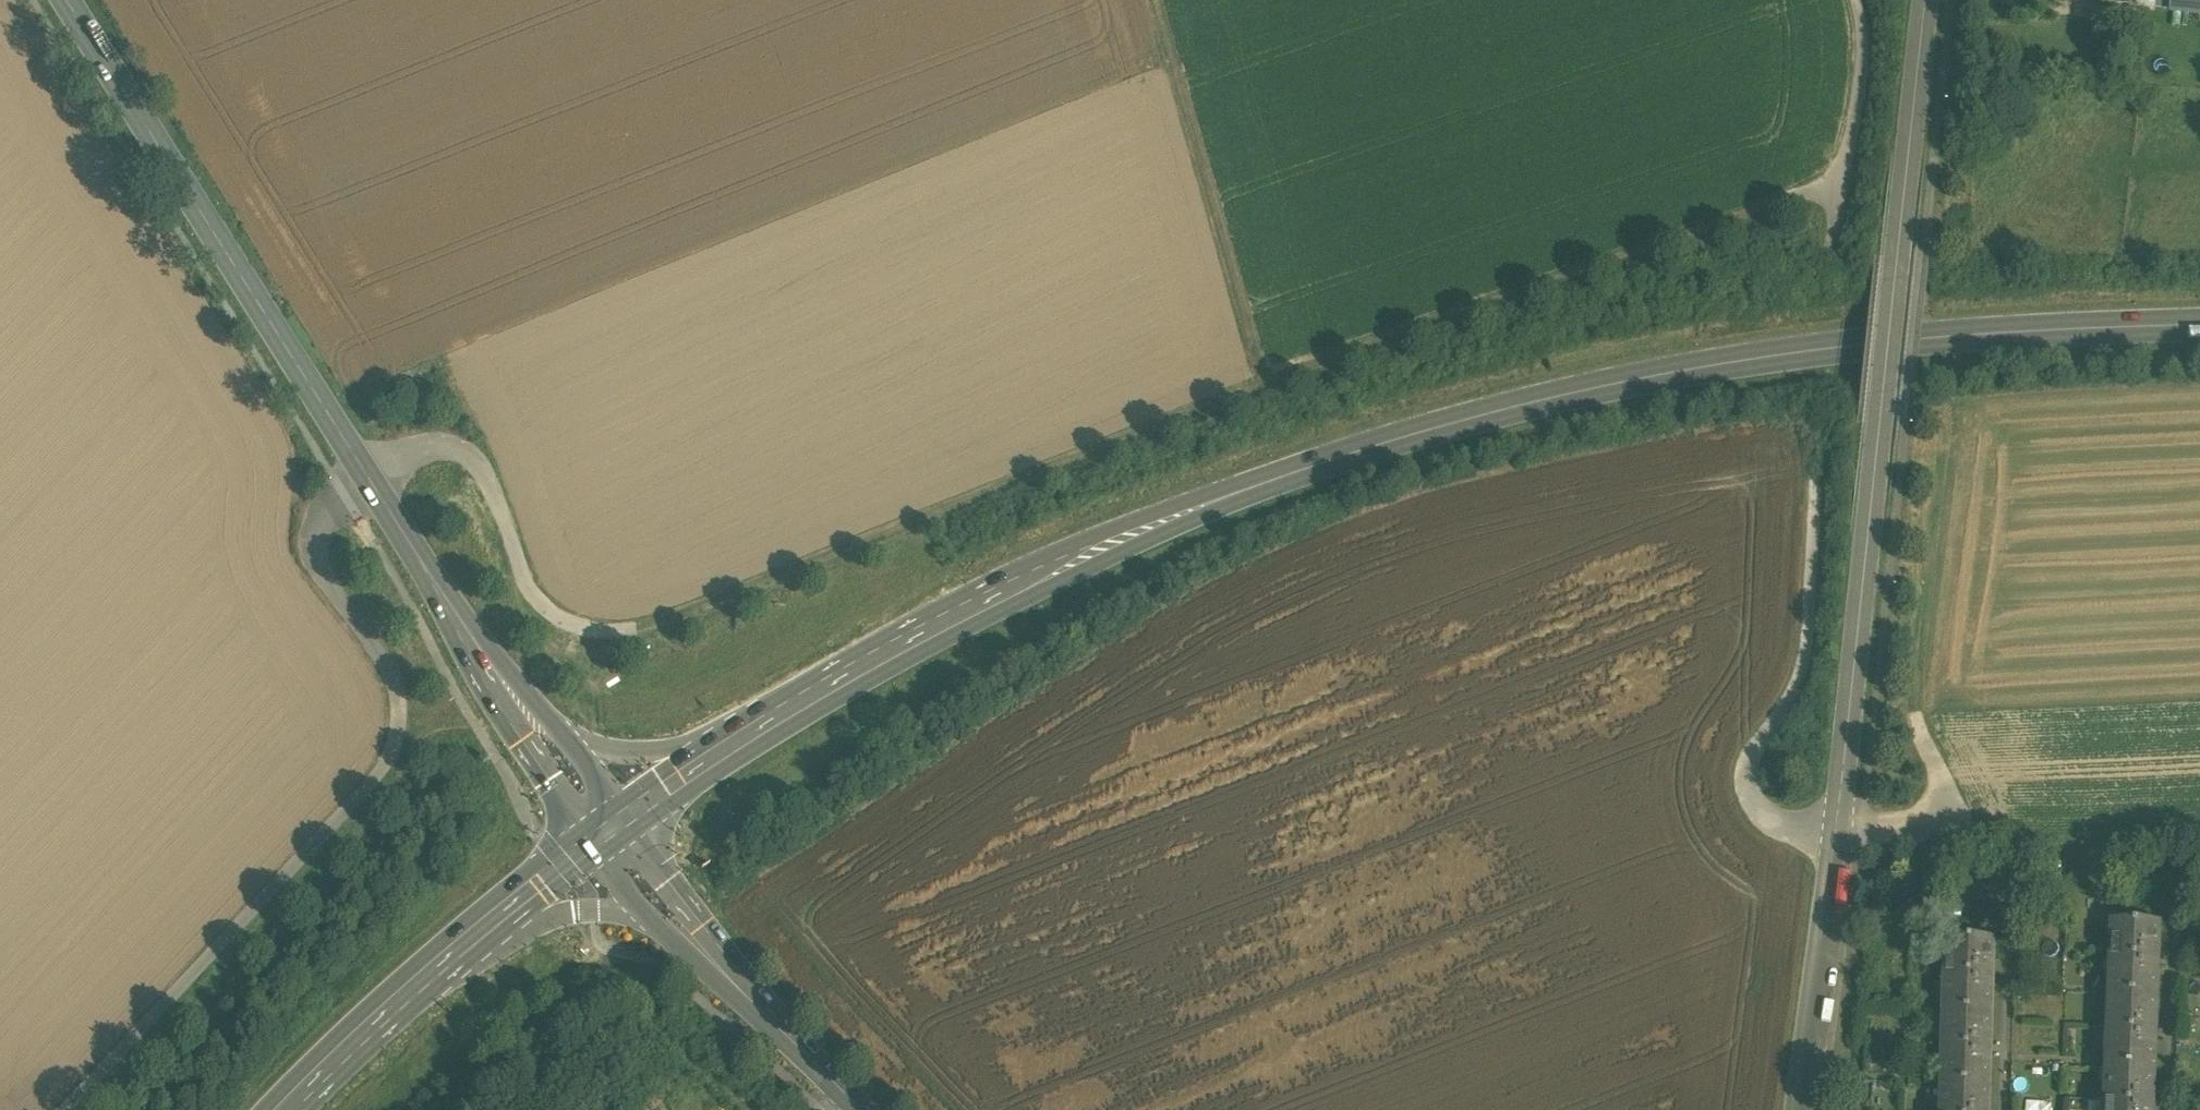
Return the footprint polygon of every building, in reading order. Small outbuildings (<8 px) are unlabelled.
[(2170,8),(2170,10),(2199,13),(2199,0),(2171,0),(2170,8)] [(2159,924),(2115,923),(2112,996),(2156,998),(2159,924)] [(1993,941),(1948,940),(1946,1012),(1991,1014),(1993,941)] [(2156,998),(2112,996),(2109,1069),(2153,1070),(2156,998)] [(1991,1014),(1946,1012),(1945,1085),(1989,1087),(1991,1014)] [(2109,1069),(2108,1109),(2152,1109),(2153,1070),(2109,1069)] [(1945,1085),(1944,1109),(1988,1109),(1989,1087),(1945,1085)]
